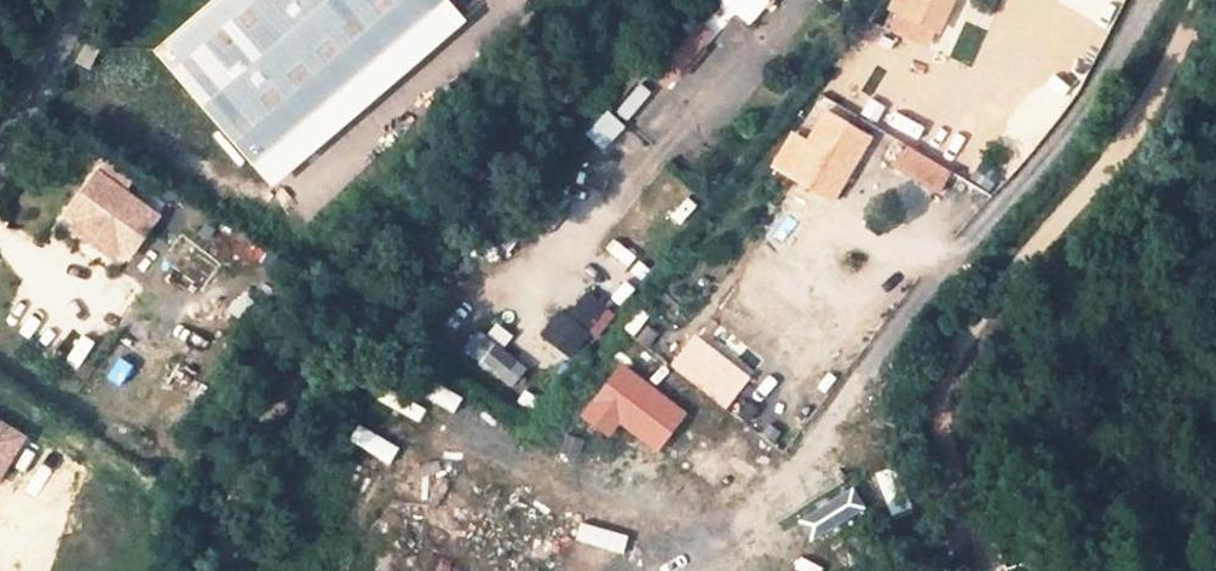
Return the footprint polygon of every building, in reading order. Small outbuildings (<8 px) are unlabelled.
[(152,49),(251,162),(437,0),(208,0),(152,49)] [(750,25),(772,0),(722,0),(750,25)] [(889,10),(939,34),(955,0),(894,0),(889,10)] [(662,58),(650,74),(665,88),(713,35),(701,24),(666,63),(662,58)] [(881,95),(905,54),(871,34),(847,75),(881,95)] [(97,47),(83,39),(72,61),(87,68),(97,47)] [(822,110),(805,140),(786,174),(835,202),(871,138),(822,110)] [(597,131),(613,145),(630,125),(613,111),(597,131)] [(793,133),(774,167),(786,174),(805,140),(793,133)] [(901,144),(888,166),(939,196),(952,173),(901,144)] [(105,157),(95,171),(122,190),(132,176),(105,157)] [(95,171),(63,215),(126,262),(159,217),(122,190),(95,171)] [(585,291),(565,316),(595,340),(615,316),(585,291)] [(482,330),(466,350),(515,389),(531,369),(482,330)] [(726,410),(755,379),(701,330),(672,361),(726,410)] [(25,439),(6,470),(57,502),(76,471),(25,439)]
